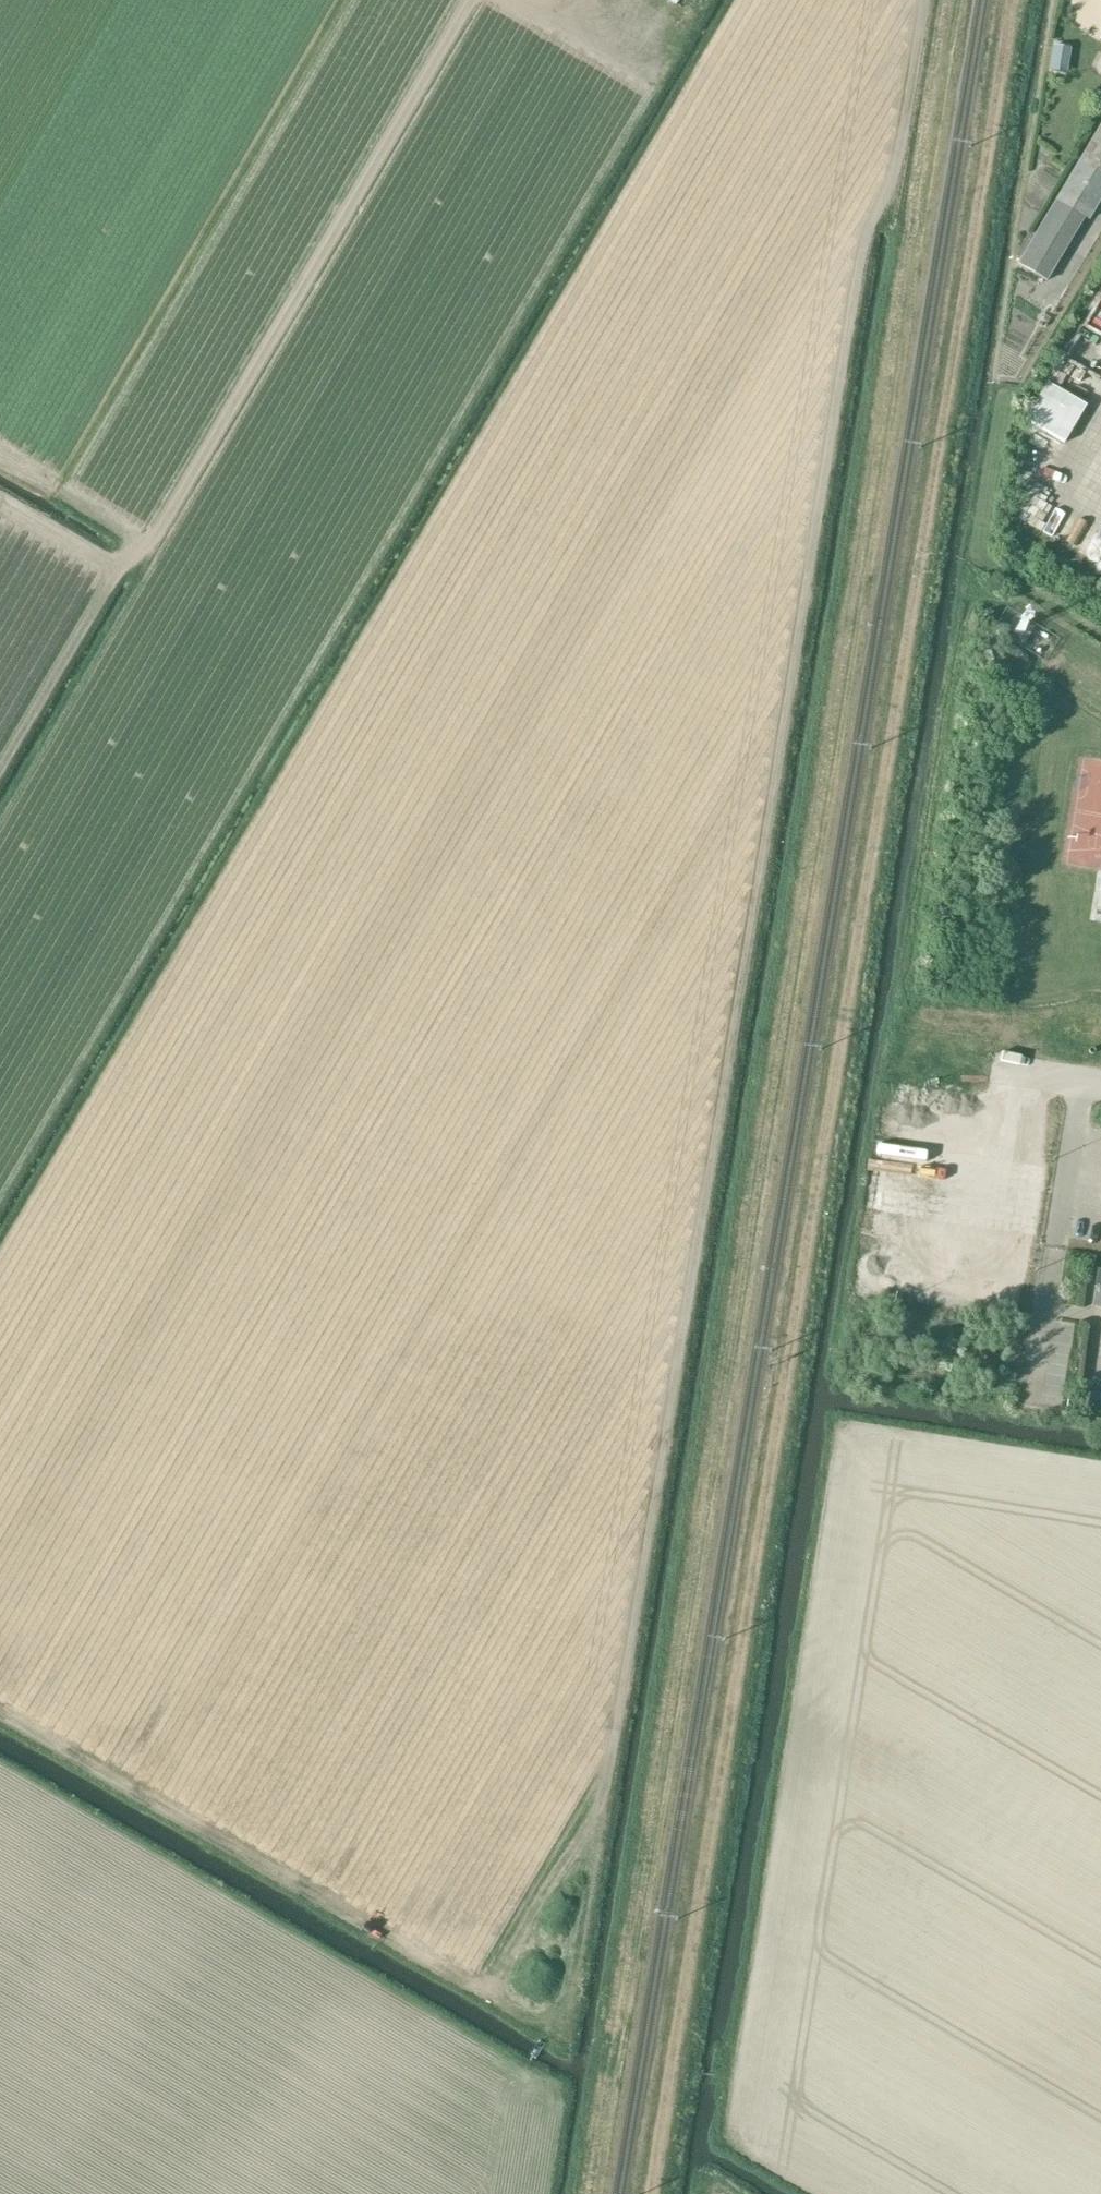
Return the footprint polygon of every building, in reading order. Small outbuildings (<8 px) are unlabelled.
[(1018,264),(1047,282),(1086,218),(1090,221),(1100,202),(1100,125),(1018,264)] [(1088,406),(1050,384),(1028,422),(1066,444),(1088,406)] [(902,1154),(923,1154),(924,1142),(902,1141),(902,1154)] [(935,1146),(934,1158),(956,1161),(958,1149),(935,1146)] [(890,1209),(916,1210),(916,1184),(891,1184),(890,1209)] [(1067,1317),(1066,1342),(1085,1343),(1087,1318),(1067,1317)]
